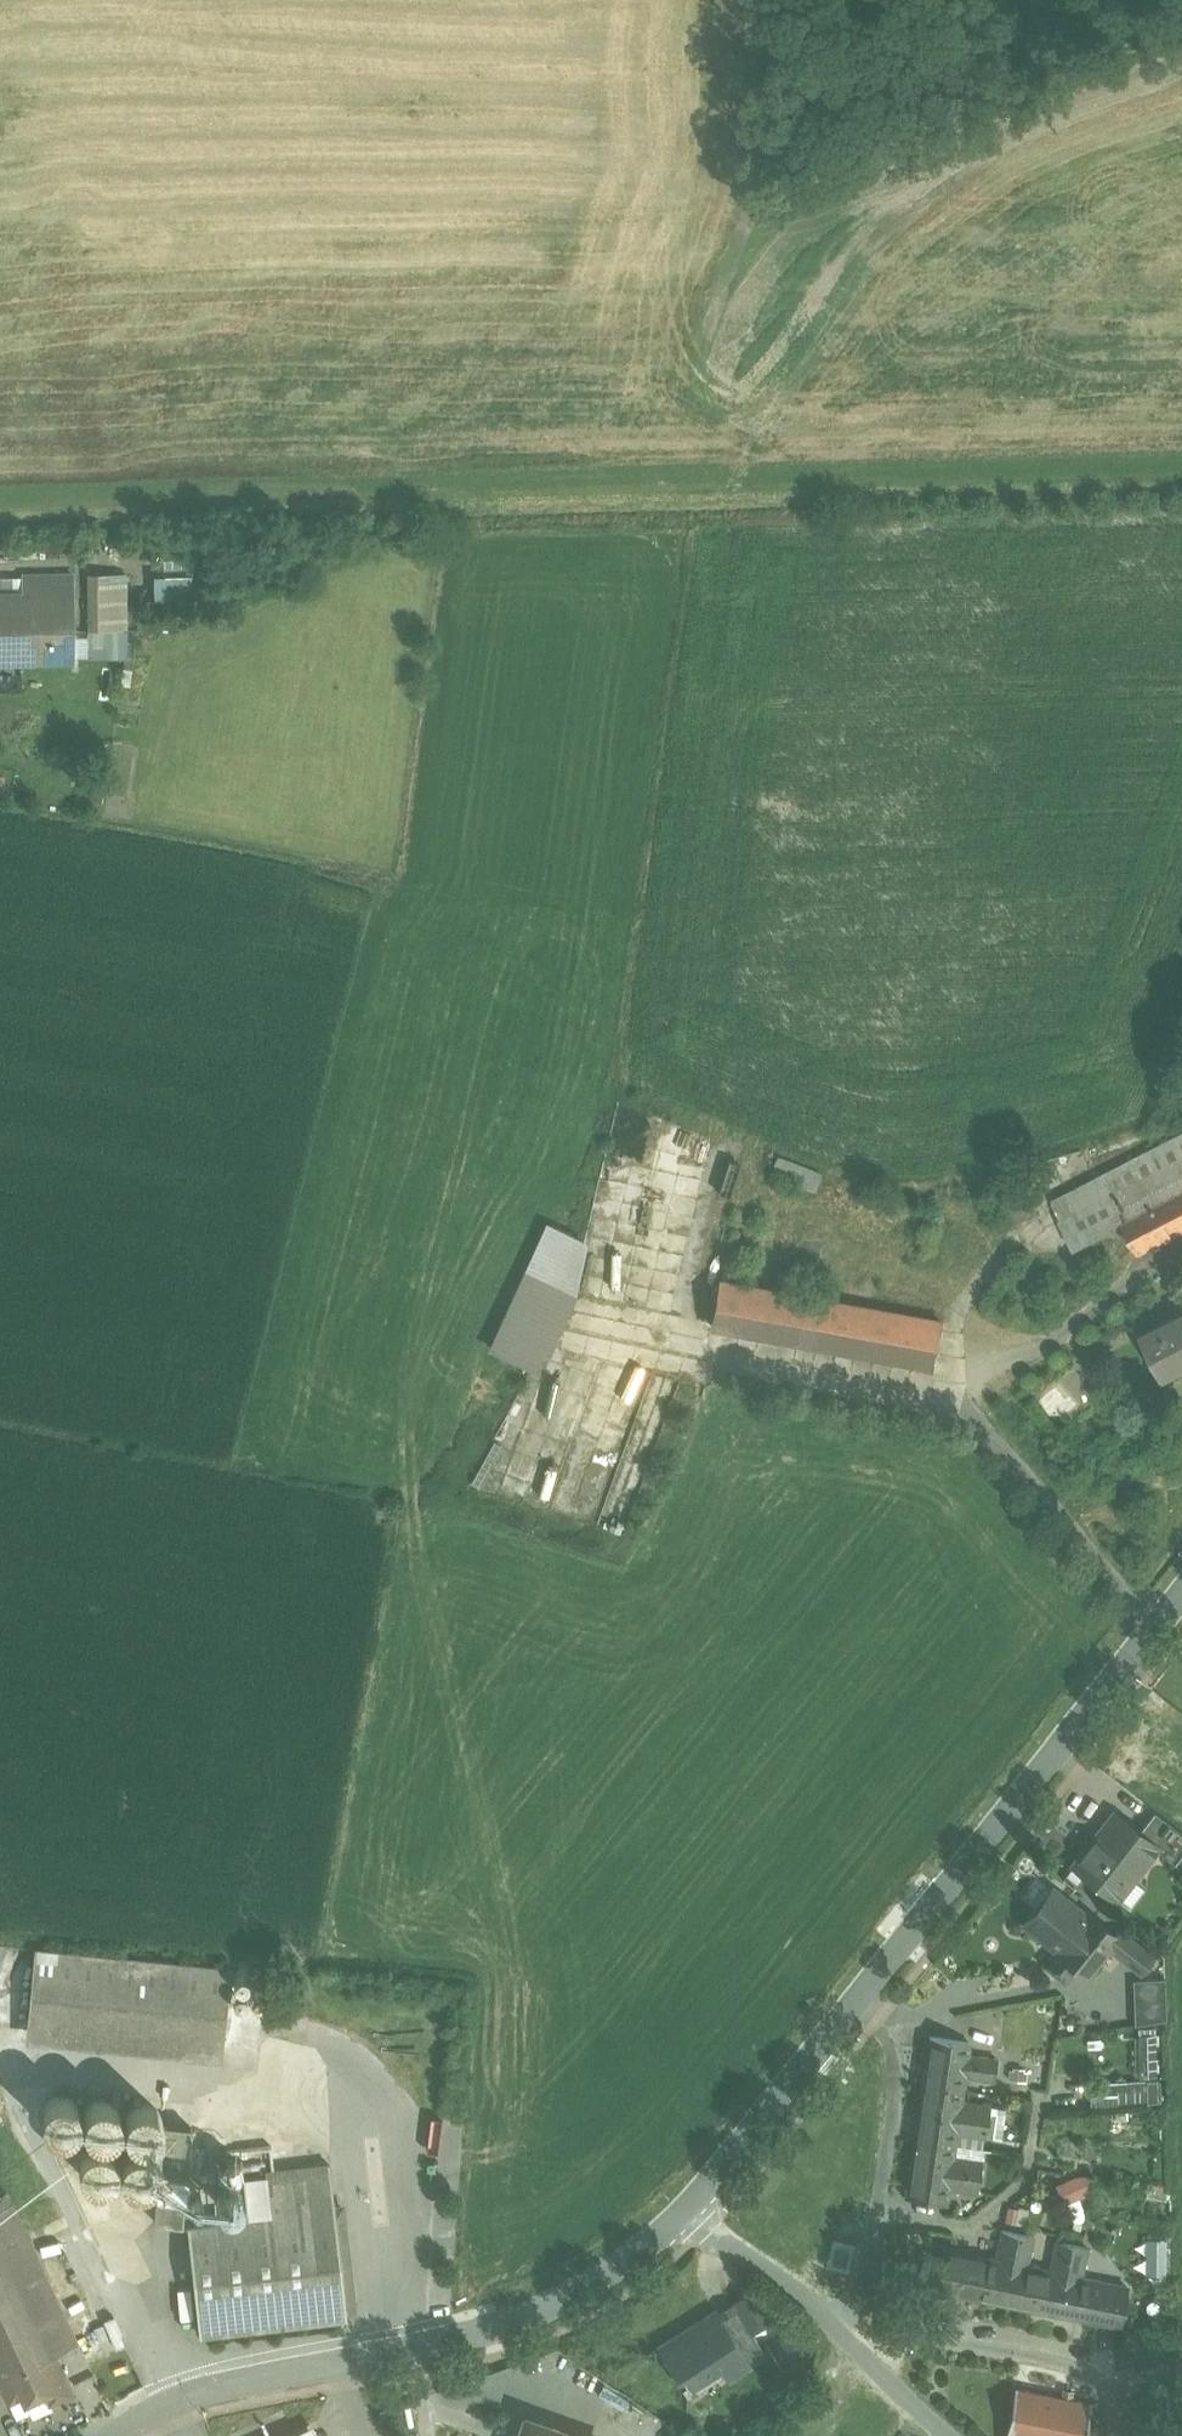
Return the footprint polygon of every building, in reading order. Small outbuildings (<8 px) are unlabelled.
[(97,619),(96,557),(80,557),(81,619),(97,619)] [(24,575),(24,594),(0,595),(0,663),(75,662),(74,575),(24,575)] [(1110,1196),(1139,1253),(1181,1231),(1181,1159),(1110,1196)] [(549,1225),(494,1348),(535,1370),(544,1352),(550,1354),(574,1302),(588,1240),(549,1225)] [(943,1322),(722,1281),(713,1326),(935,1365),(943,1322)] [(1144,1335),(1165,1376),(1181,1367),(1181,1316),(1144,1335)] [(1057,1387),(1040,1401),(1055,1420),(1068,1409),(1069,1412),(1078,1404),(1071,1395),(1067,1399),(1057,1387)] [(1116,1810),(1075,1861),(1118,1896),(1158,1847),(1159,1845),(1140,1830),(1116,1810)] [(1156,1810),(1140,1830),(1159,1845),(1158,1847),(1175,1861),(1181,1852),(1181,1832),(1156,1810)] [(1087,1911),(1067,1896),(1059,1907),(1046,1897),(1027,1920),(1059,1945),(1056,1949),(1056,1950),(1047,1962),(1065,1975),(1074,1964),(1089,1976),(1112,1947),(1121,1935),(1120,1935),(1088,1910),(1087,1911)] [(1156,1956),(1123,1930),(1120,1935),(1121,1935),(1112,1947),(1144,1972),(1156,1956)] [(228,1968),(36,1949),(28,2022),(221,2041),(228,1968)] [(1166,1979),(1134,1980),(1136,2025),(1168,2020),(1166,1979)] [(972,2042),(930,2036),(923,2084),(963,2090),(965,2076),(995,2080),(998,2059),(970,2055),(972,2042)] [(963,2090),(923,2084),(915,2139),(955,2145),(957,2133),(987,2137),(991,2106),(962,2101),(963,2090)] [(79,2122),(80,2115),(78,2107),(74,2101),(67,2097),(60,2095),(53,2097),(46,2101),(42,2108),(41,2115),(43,2123),(47,2129),(53,2133),(61,2134),(68,2133),(74,2128),(79,2122)] [(121,2124),(122,2116),(120,2109),(116,2103),(110,2099),(102,2097),(95,2099),(89,2103),(84,2110),(83,2117),(85,2125),(89,2131),(96,2135),(103,2136),(110,2135),(117,2130),(121,2124)] [(160,2128),(161,2120),(159,2113),(155,2106),(149,2102),(141,2101),(134,2103),(127,2107),(123,2113),(122,2121),(124,2128),(128,2134),(134,2139),(142,2140),(149,2138),(156,2134),(160,2128)] [(955,2145),(915,2139),(907,2195),(947,2201),(949,2188),(979,2191),(983,2161),(954,2157),(955,2145)] [(118,2167),(119,2159),(117,2152),(113,2145),(106,2141),(99,2140),(92,2142),(85,2146),(81,2152),(80,2160),(82,2167),(86,2174),(92,2178),(100,2179),(107,2177),(113,2173),(118,2167)] [(158,2171),(160,2163),(158,2156),(154,2149),(147,2145),(140,2144),(132,2146),(126,2150),(122,2156),(121,2164),(122,2171),(127,2178),(133,2182),(140,2183),(148,2181),(154,2177),(158,2171)] [(273,2216),(188,2225),(200,2332),(347,2316),(338,2231),(345,2230),(343,2207),(336,2208),(331,2165),(268,2171),(273,2216)] [(14,2202),(0,2208),(0,2232),(57,2354),(80,2343),(14,2202)] [(1003,2230),(996,2260),(984,2258),(976,2297),(1031,2309),(1040,2269),(1028,2267),(1034,2237),(1003,2230)] [(855,2232),(849,2231),(845,2245),(851,2246),(855,2232)] [(9,2382),(3,2385),(10,2400),(23,2394),(26,2401),(46,2391),(51,2401),(74,2390),(62,2365),(57,2354),(0,2232),(0,2363),(9,2382)] [(1089,2248),(1057,2241),(1051,2271),(1040,2269),(1031,2309),(1103,2323),(1112,2284),(1082,2278),(1089,2248)] [(984,2258),(946,2250),(938,2289),(976,2297),(984,2258)] [(1128,2287),(1112,2284),(1103,2323),(1120,2327),(1128,2287)] [(765,2351),(738,2307),(721,2318),(749,2361),(765,2351)] [(715,2317),(682,2339),(681,2337),(663,2348),(683,2380),(682,2381),(688,2389),(692,2387),(689,2383),(721,2362),(729,2375),(750,2362),(749,2361),(721,2318),(718,2313),(714,2316),(715,2317)] [(80,2343),(57,2354),(62,2365),(85,2354),(80,2343)] [(1015,2387),(1006,2435),(1085,2435),(1092,2402),(1072,2398),(1073,2390),(1064,2388),(1062,2396),(1015,2387)] [(526,2419),(520,2435),(575,2435),(526,2419)] [(297,2435),(327,2435),(322,2425),(297,2435)]
